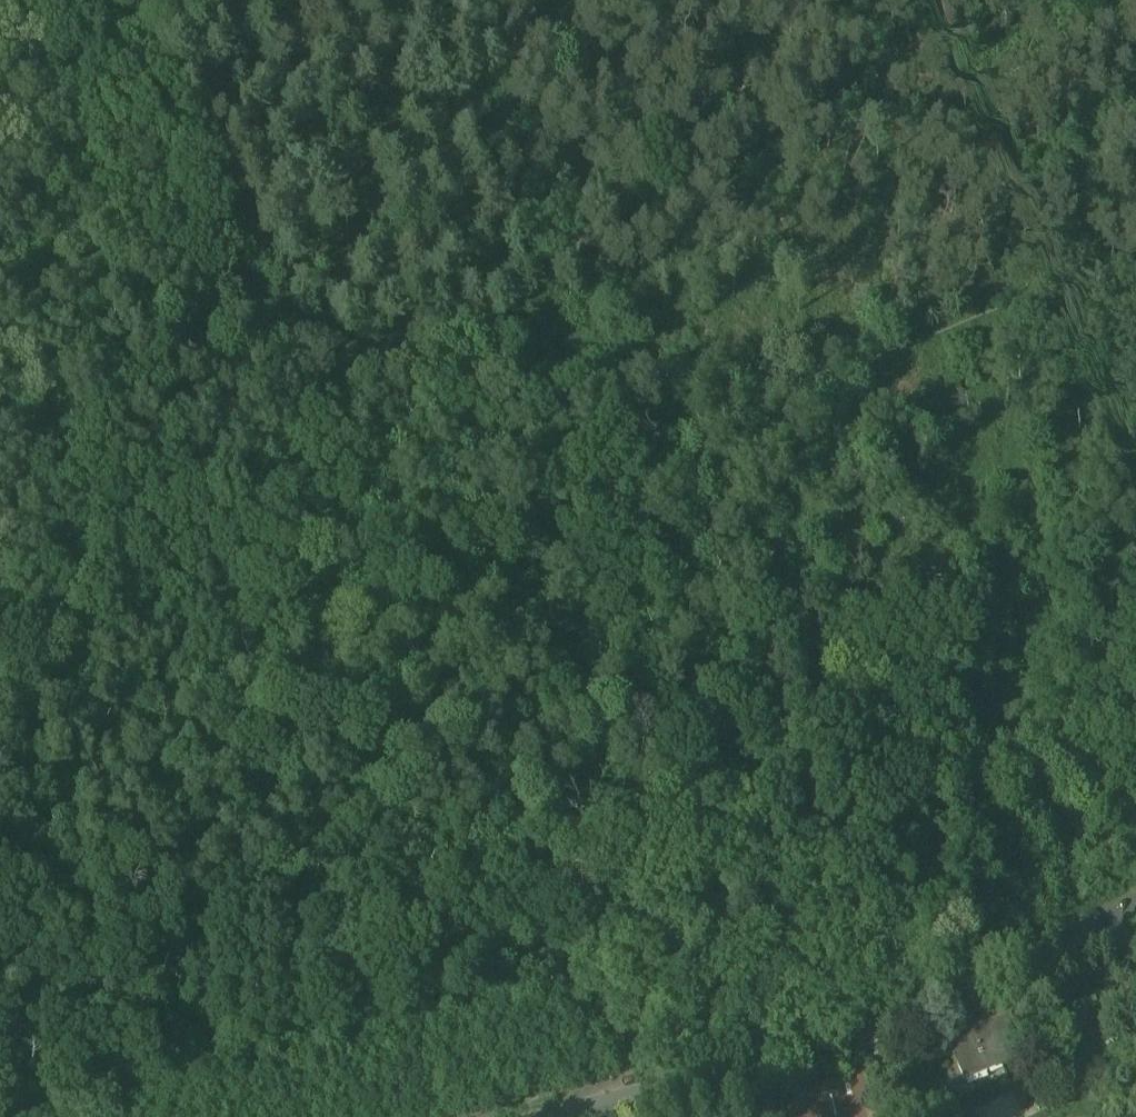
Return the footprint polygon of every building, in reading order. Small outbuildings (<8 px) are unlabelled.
[(1010,1019),(948,1045),(965,1086),(1028,1060),(1010,1019)] [(791,1116),(840,1116),(834,1081),(787,1088),(791,1116)]
